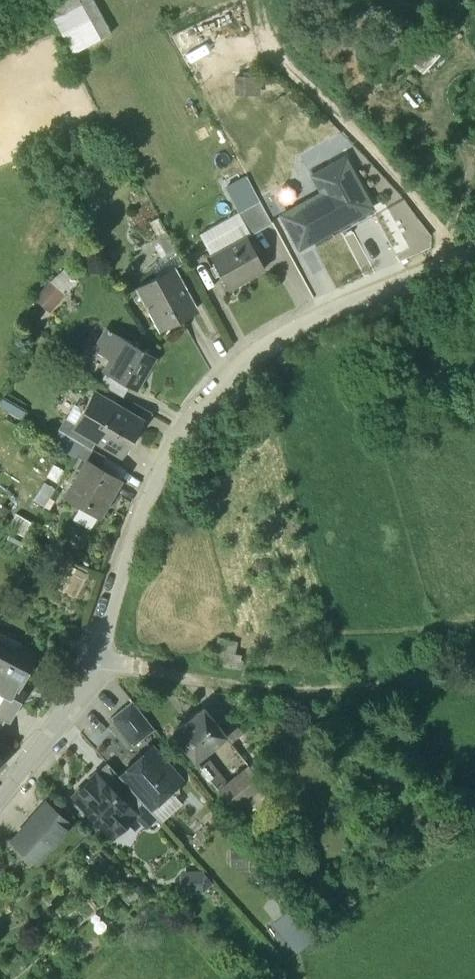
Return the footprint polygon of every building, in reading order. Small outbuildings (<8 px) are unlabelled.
[(71,55),(119,39),(98,0),(55,0),(54,24),(71,55)] [(428,42),(408,61),(421,74),(441,55),(428,42)] [(315,177),(324,195),(287,215),(306,251),(381,210),(352,157),(315,177)] [(226,188),(239,212),(260,201),(247,176),(226,188)] [(260,201),(239,212),(249,232),(251,235),(272,223),(260,201)] [(197,234),(208,254),(246,234),(249,232),(239,212),(197,234)] [(246,234),(208,254),(228,290),(265,269),(246,234)] [(172,268),(137,287),(161,329),(194,310),(172,268)] [(40,300),(53,312),(79,284),(66,272),(40,300)] [(154,357),(107,329),(97,347),(111,355),(101,371),(127,387),(134,391),(154,357)] [(127,387),(104,372),(99,381),(122,395),(127,387)] [(127,411),(93,391),(83,409),(89,412),(81,426),(75,423),(74,424),(97,438),(121,452),(140,422),(141,420),(127,411)] [(7,400),(2,408),(25,422),(30,414),(7,400)] [(152,413),(133,401),(127,411),(141,420),(140,422),(145,425),(152,413)] [(83,444),(91,448),(97,438),(74,424),(75,423),(65,417),(58,429),(83,444)] [(82,446),(83,444),(58,429),(48,446),(73,461),(77,455),(82,446)] [(91,448),(83,444),(82,446),(77,455),(86,461),(87,459),(100,467),(106,457),(91,448)] [(100,467),(119,479),(125,468),(106,457),(100,467)] [(100,467),(87,459),(86,461),(65,497),(83,508),(86,503),(89,505),(90,504),(101,511),(110,495),(108,494),(115,480),(118,481),(119,479),(100,467)] [(0,632),(0,641),(19,651),(23,644),(0,632)] [(0,641),(0,717),(6,720),(10,722),(21,700),(19,699),(18,700),(12,697),(36,651),(23,644),(19,651),(0,641)] [(220,641),(217,664),(235,667),(239,644),(220,641)] [(155,730),(133,701),(111,718),(134,746),(155,730)] [(202,707),(172,732),(194,760),(207,750),(208,752),(216,746),(214,744),(225,735),(214,722),(202,707)] [(225,713),(214,722),(225,735),(230,742),(241,733),(225,713)] [(151,748),(132,765),(134,767),(128,772),(126,770),(119,776),(133,792),(149,809),(167,793),(169,795),(175,795),(180,791),(180,785),(178,783),(180,781),(151,748)] [(119,776),(109,764),(98,775),(124,801),(133,792),(119,776)] [(249,766),(218,791),(232,808),(263,783),(249,766)] [(96,773),(74,796),(113,835),(135,814),(146,825),(155,816),(149,809),(133,792),(124,801),(98,775),(96,773)] [(45,804),(13,840),(37,861),(69,825),(45,804)] [(117,858),(102,871),(108,879),(123,866),(117,858)] [(202,888),(202,872),(187,872),(187,888),(202,888)] [(136,884),(129,891),(134,897),(142,891),(136,884)] [(282,945),(286,941),(295,950),(311,935),(286,909),(265,927),(282,945)]
